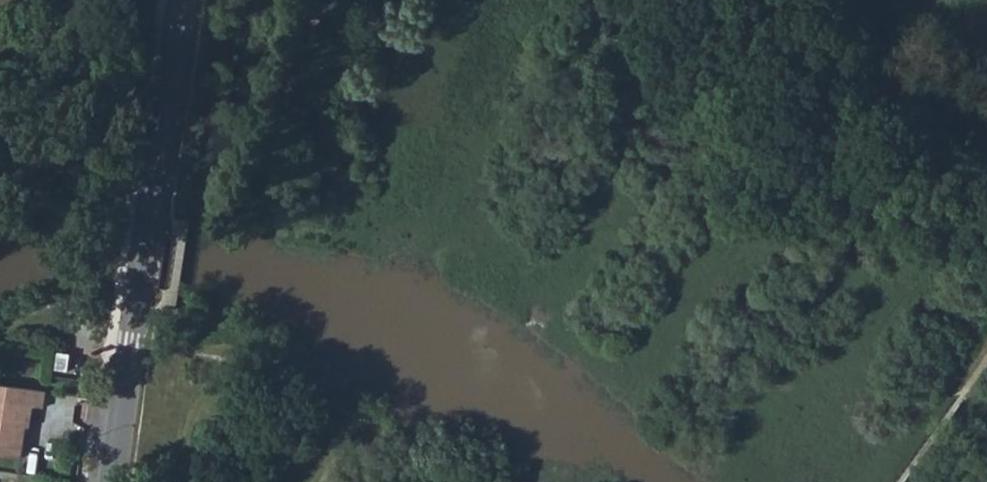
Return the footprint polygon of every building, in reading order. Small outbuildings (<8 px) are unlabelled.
[(67,369),(70,355),(55,353),(53,367),(67,369)] [(0,388),(0,452),(19,455),(26,409),(40,410),(42,395),(0,388)]
